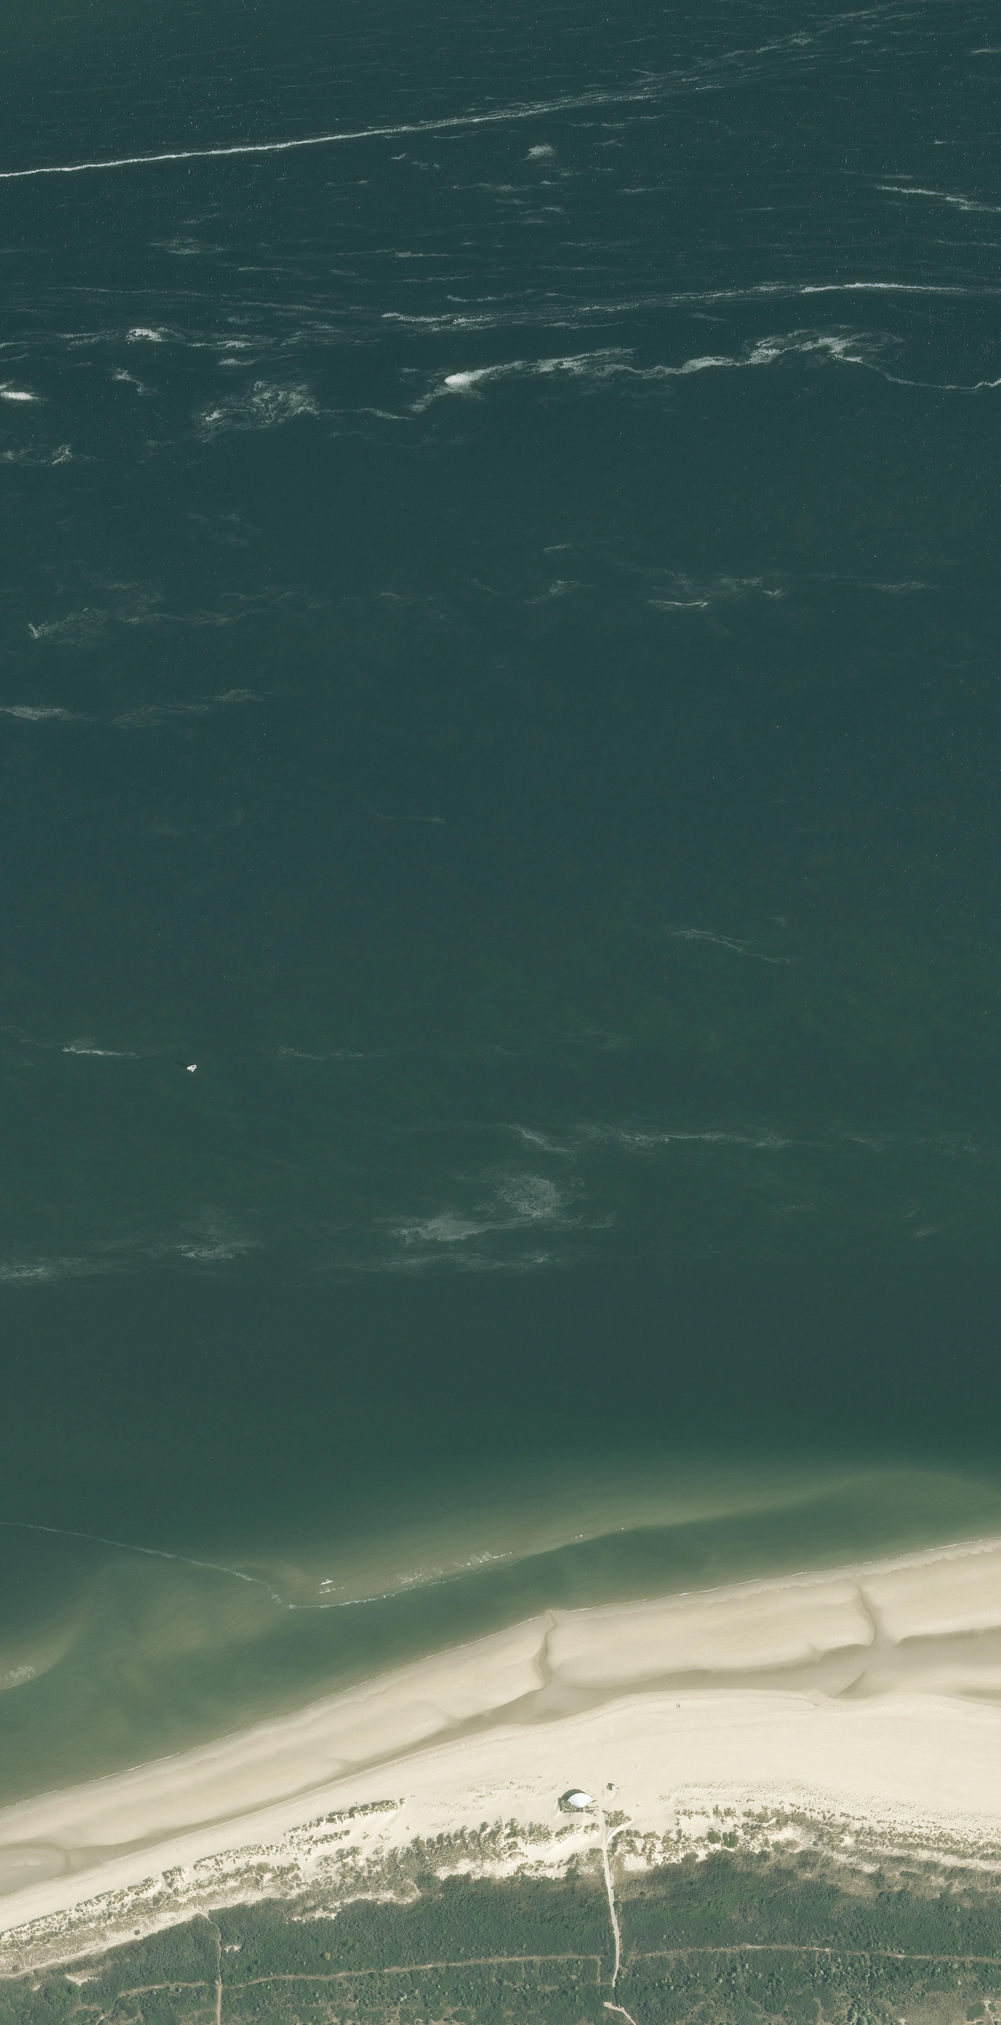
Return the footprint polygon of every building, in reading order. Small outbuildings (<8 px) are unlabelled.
[(571,1796),(568,1800),(571,1801),(570,1802),(579,1807),(580,1805),(582,1805),(583,1806),(589,1802),(590,1801),(590,1800),(593,1799),(589,1795),(585,1793),(580,1792),(575,1793),(571,1796)]
